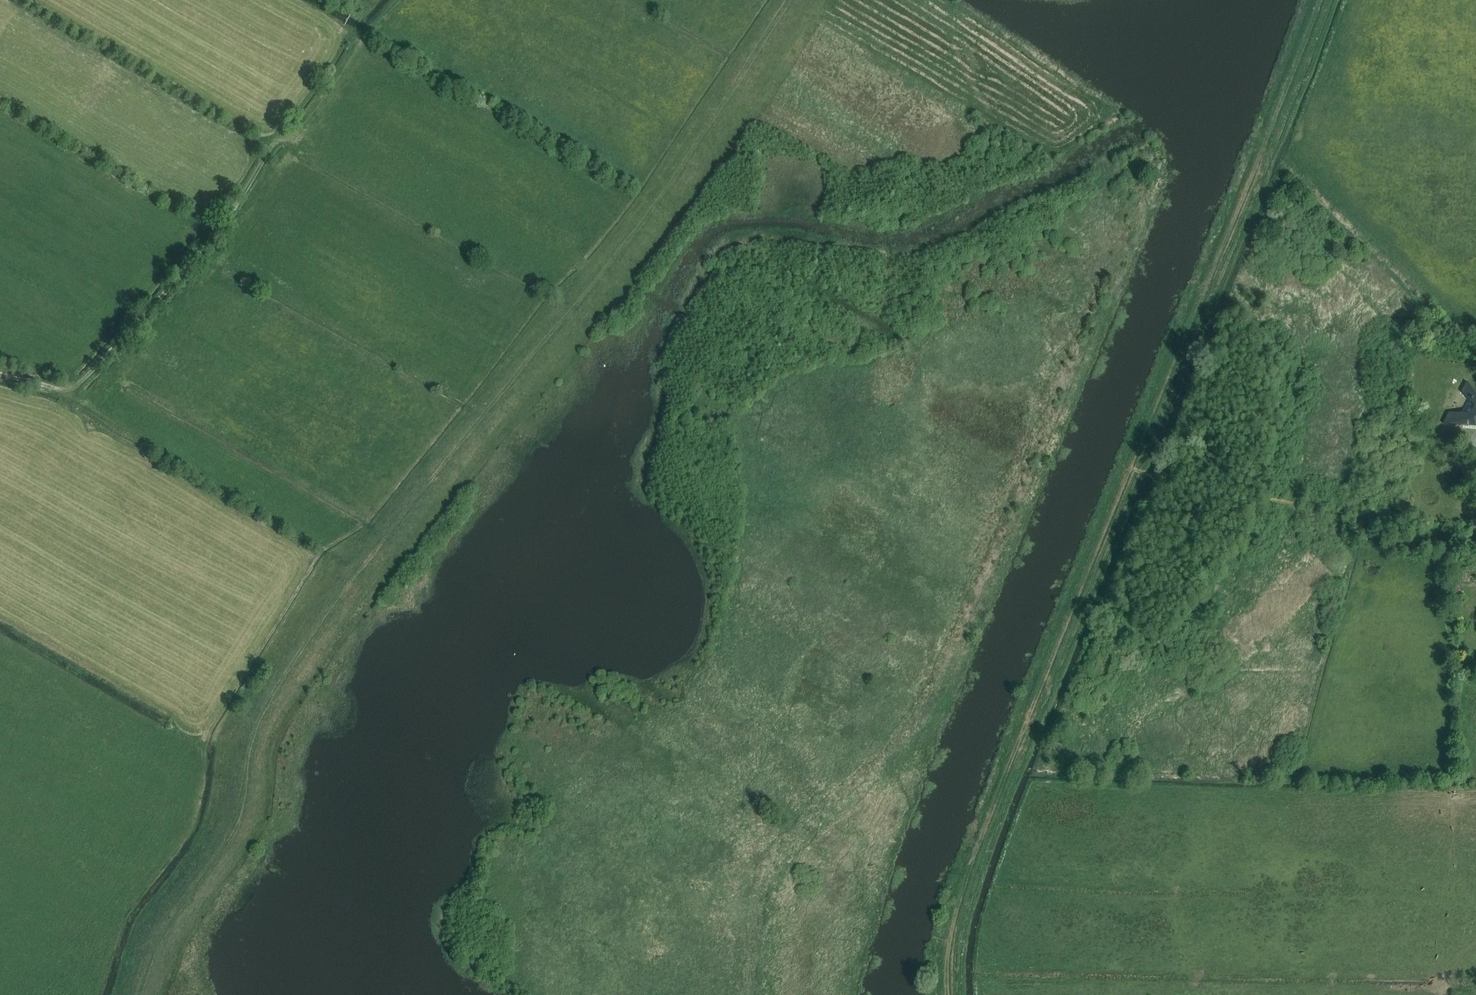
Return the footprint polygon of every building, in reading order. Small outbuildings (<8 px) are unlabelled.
[(1443,424),(1468,426),(1475,427),(1475,426),(1475,391),(1470,384),(1462,392),(1475,406),(1471,415),(1449,413),(1443,424)] [(1467,441),(1460,450),(1473,461),(1475,457),(1475,448),(1467,441)]
